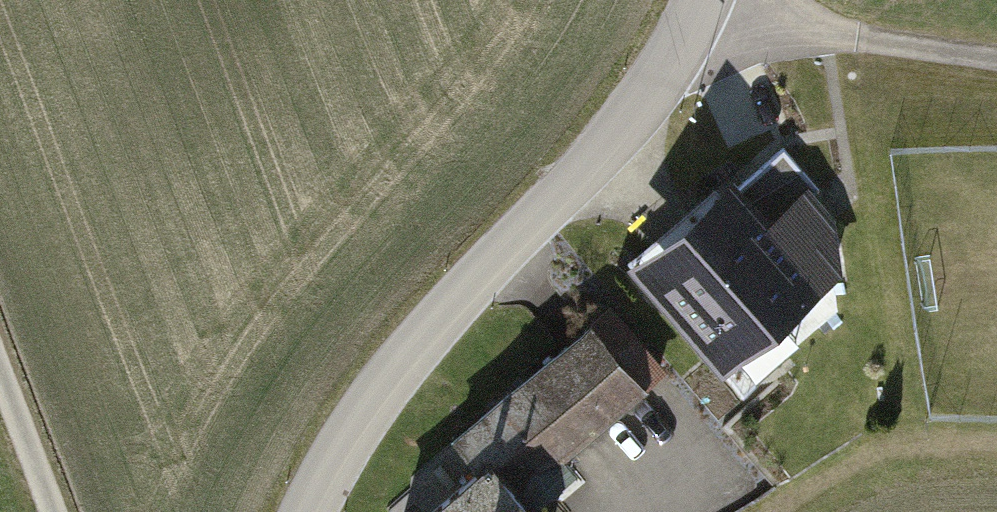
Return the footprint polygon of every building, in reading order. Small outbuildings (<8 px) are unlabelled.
[(727,183),(624,268),(742,411),(846,327),(831,308),(849,293),(843,230),(780,154),(734,191),(727,183)] [(442,511),(556,511),(583,490),(566,468),(651,399),(595,331),(450,448),(479,483),(442,511)]
